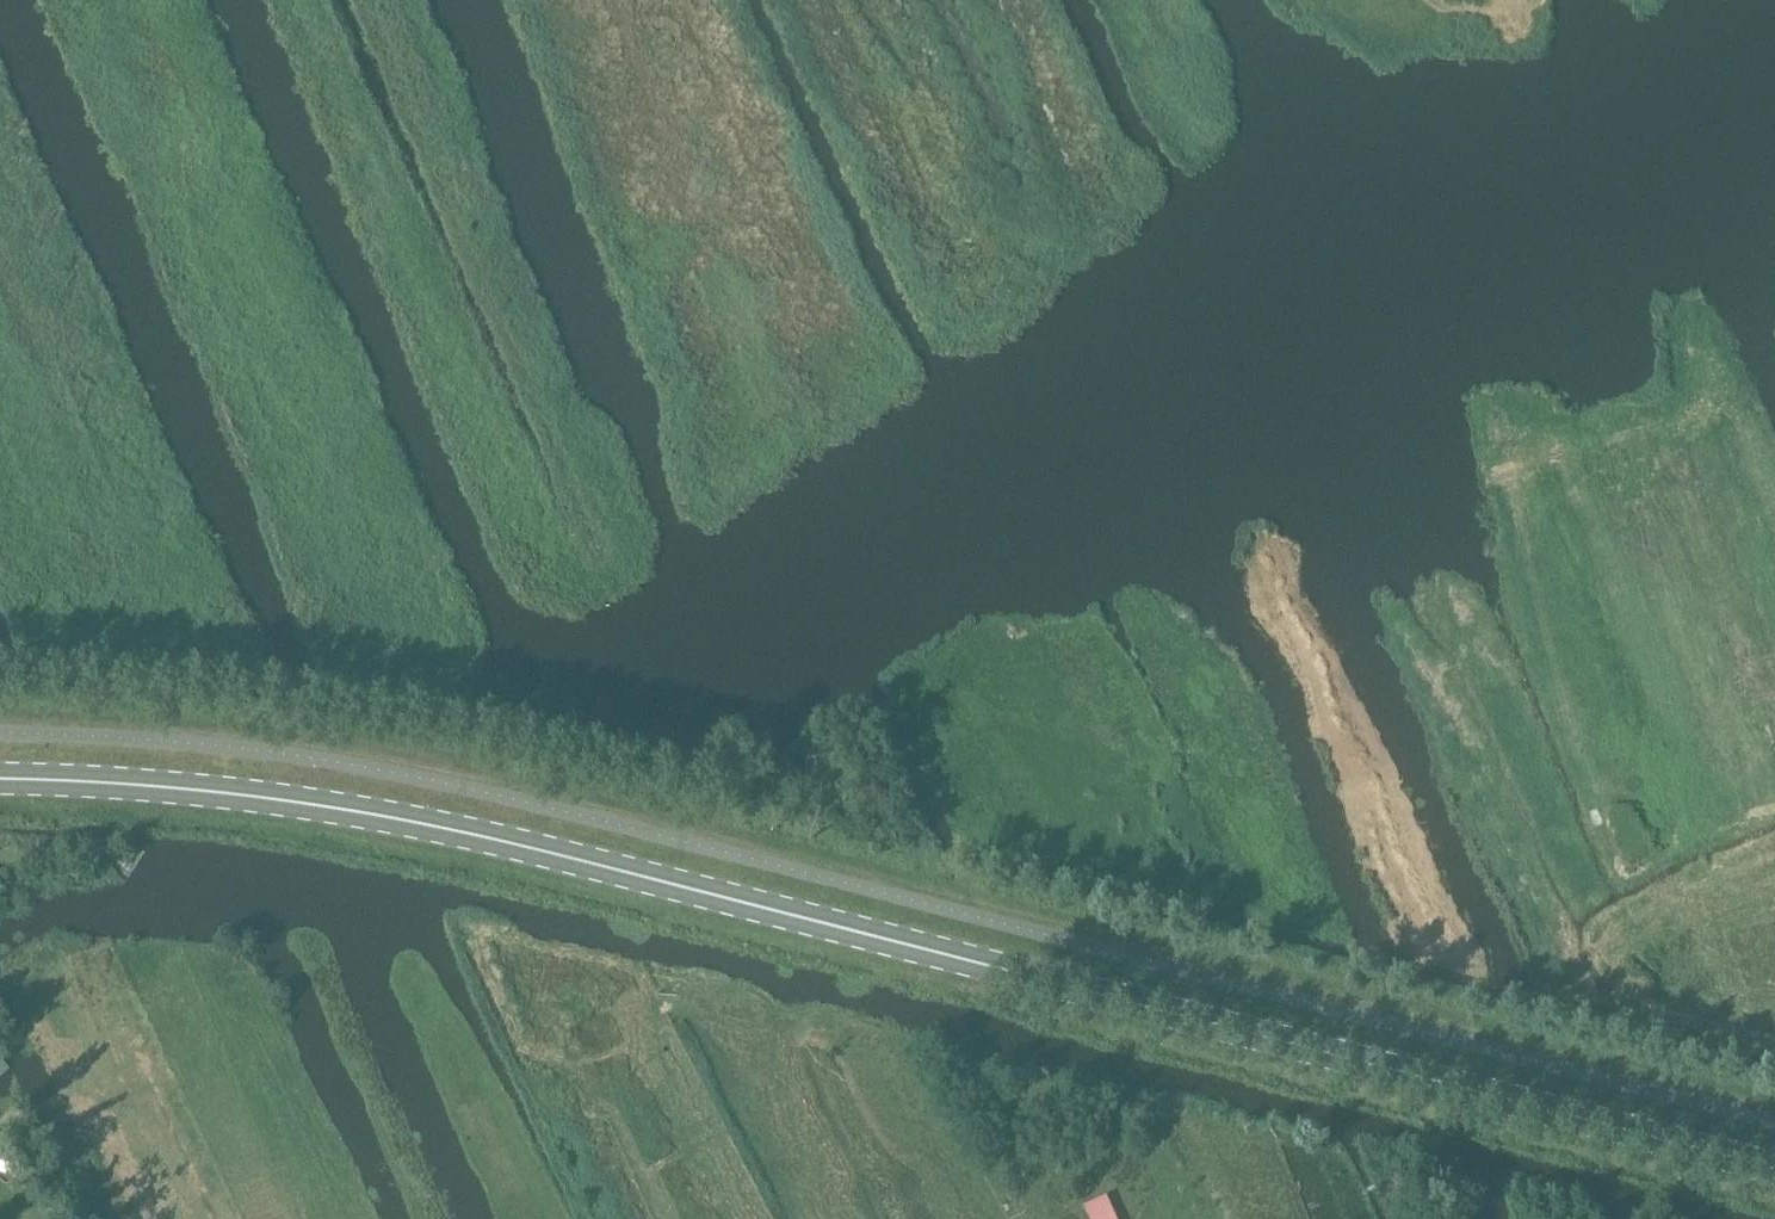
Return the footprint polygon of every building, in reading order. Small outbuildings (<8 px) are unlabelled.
[(1093,1218),(1121,1218),(1110,1193),(1086,1202),(1093,1218)]
